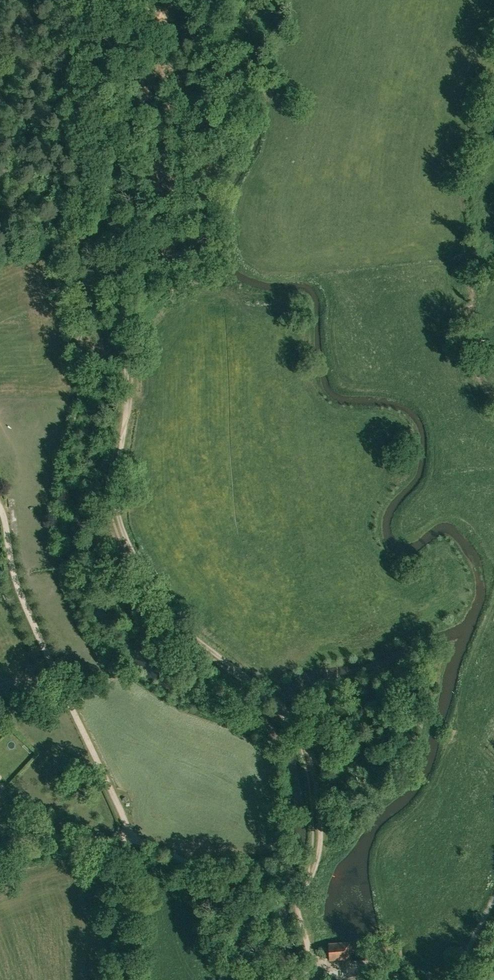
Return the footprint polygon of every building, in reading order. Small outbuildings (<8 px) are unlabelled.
[(330,960),(351,958),(350,942),(341,943),(329,944),(329,947),(330,959),(330,960)]
